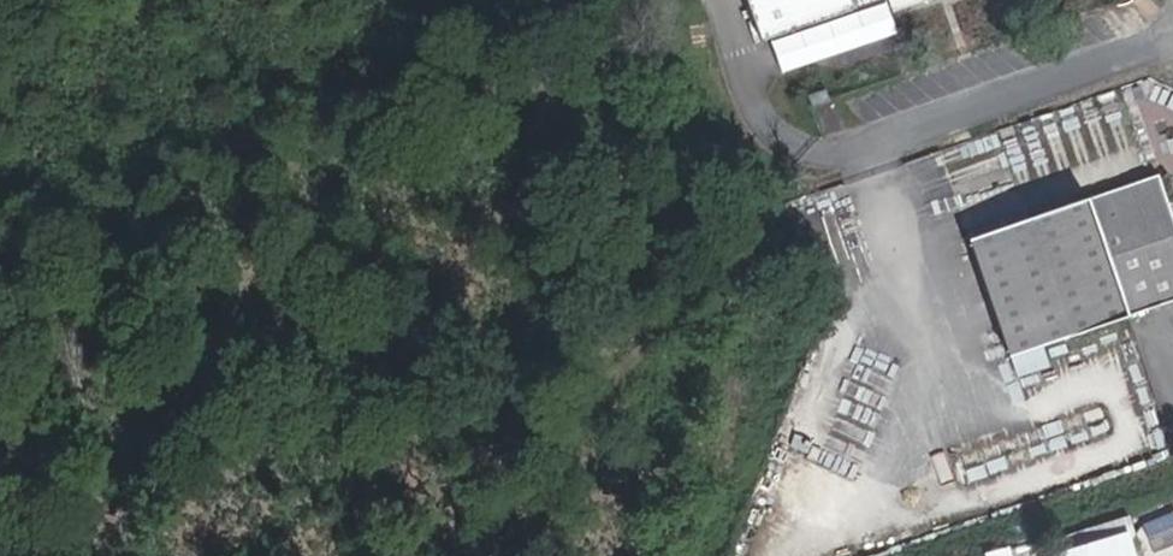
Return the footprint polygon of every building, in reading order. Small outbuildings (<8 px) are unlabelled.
[(760,63),(924,0),(736,0),(760,63)] [(824,105),(805,111),(811,124),(829,117),(824,105)] [(1172,295),(1172,270),(1145,187),(1076,211),(958,252),(996,358),(1172,295)] [(996,358),(1000,370),(1116,329),(1172,309),(1172,295),(996,358)] [(1119,517),(1026,546),(1030,555),(1131,555),(1119,517)]
